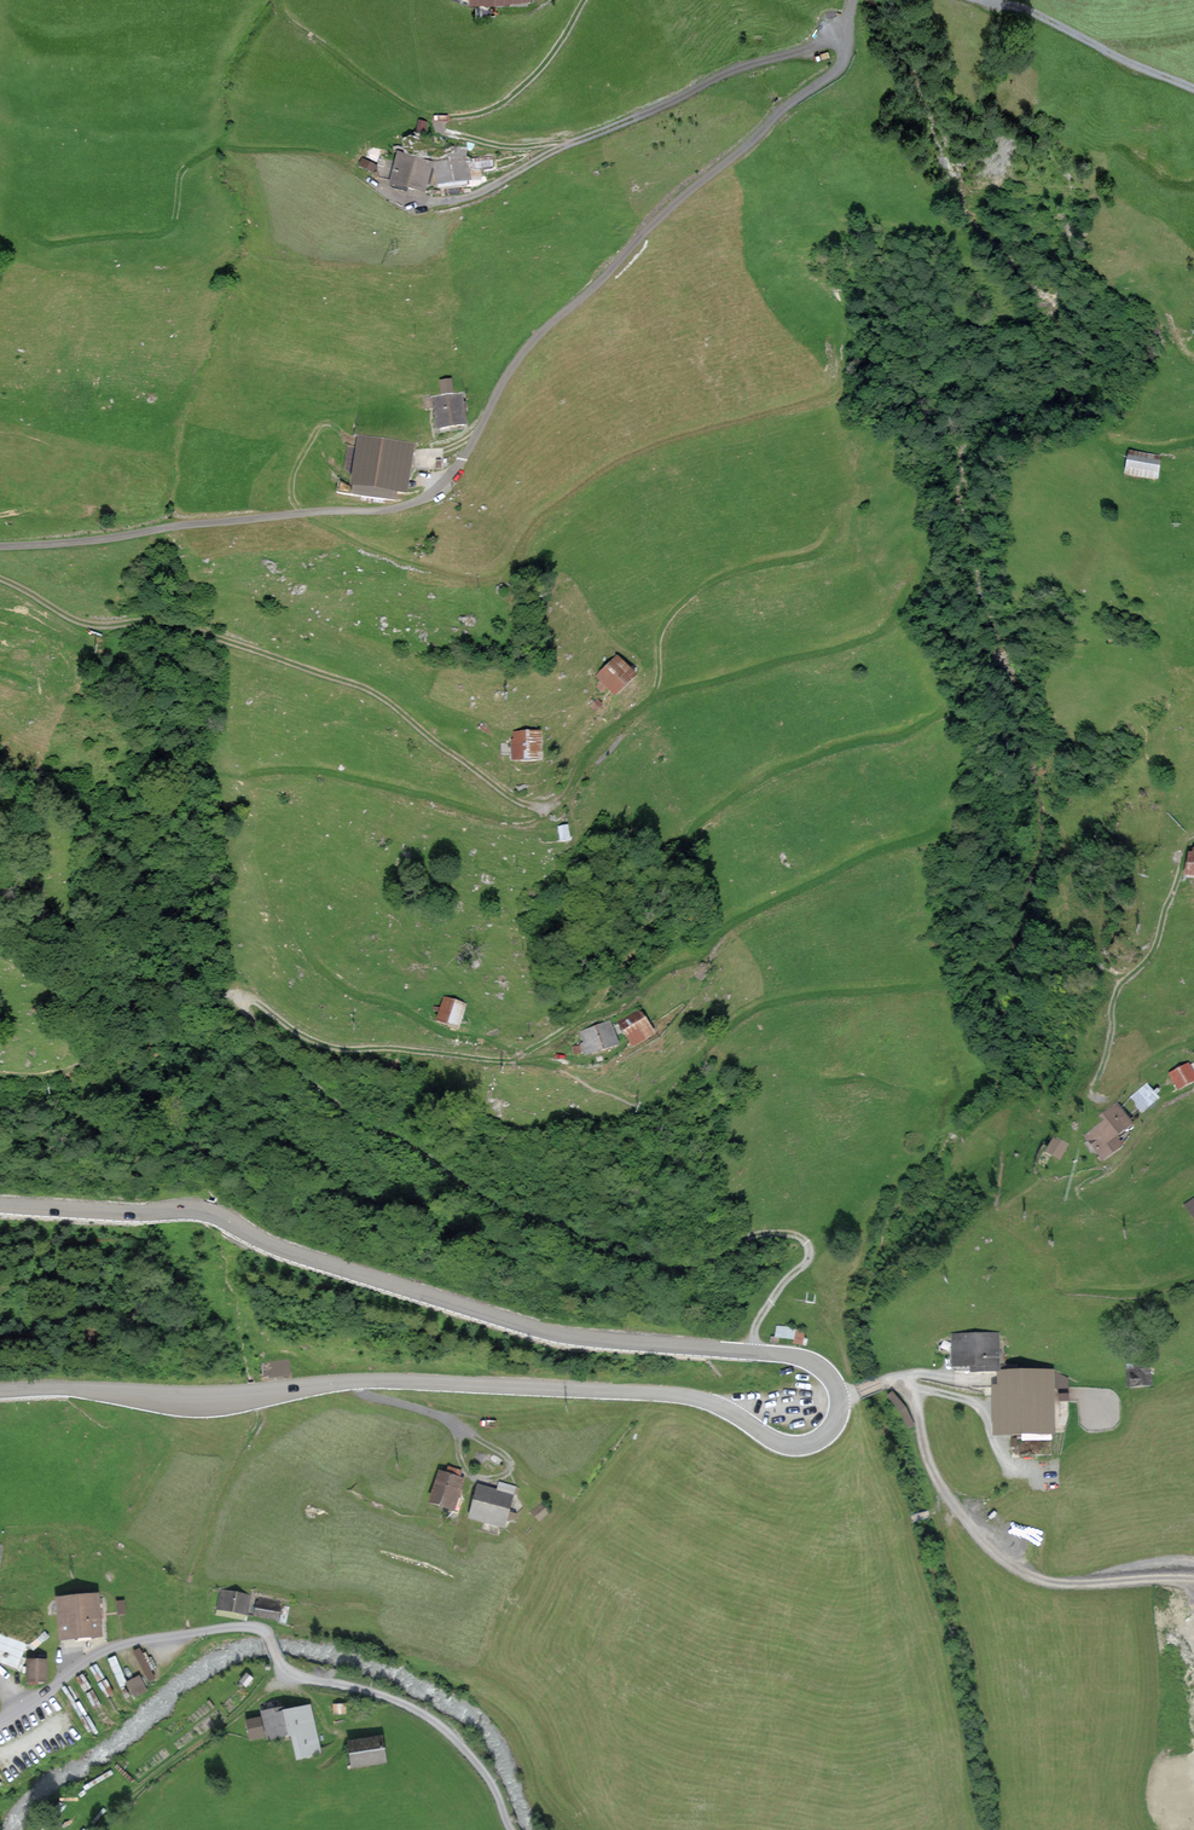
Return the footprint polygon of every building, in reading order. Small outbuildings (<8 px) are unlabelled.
[(428,123),(417,121),(416,134),(426,136),(428,123)] [(436,159),(434,168),(436,189),(472,184),(467,156),(468,147),(454,146),(454,155),(436,159)] [(434,160),(398,152),(389,190),(424,198),(434,160)] [(493,157),(472,158),(473,172),(494,170),(493,157)] [(363,159),(359,168),(373,176),(378,167),(363,159)] [(442,397),(432,399),(438,435),(469,430),(463,392),(455,394),(453,380),(440,382),(442,397)] [(415,444),(358,435),(349,492),(407,500),(415,444)] [(1159,460),(1131,456),(1128,476),(1156,481),(1159,460)] [(639,674),(617,653),(596,676),(601,681),(596,686),(602,692),(607,688),(616,697),(639,674)] [(543,730),(513,731),(513,739),(510,739),(510,760),(544,760),(543,730)] [(569,824),(558,826),(560,841),(571,840),(569,824)] [(467,1004),(444,996),(439,1008),(434,1006),(433,1011),(438,1012),(435,1020),(459,1029),(467,1004)] [(638,1007),(616,1021),(633,1047),(655,1032),(638,1007)] [(611,1019),(578,1031),(582,1042),(570,1046),(573,1056),(583,1052),(584,1055),(619,1043),(611,1019)] [(1172,1073),(1178,1087),(1193,1079),(1193,1078),(1188,1065),(1172,1073)] [(1155,1097),(1147,1087),(1133,1098),(1141,1109),(1155,1097)] [(1106,1123),(1114,1133),(1129,1122),(1117,1106),(1102,1117),(1106,1123)] [(1121,1142),(1114,1133),(1106,1123),(1088,1136),(1103,1156),(1121,1142)] [(1054,1138),(1047,1151),(1059,1157),(1066,1144),(1054,1138)] [(796,1328),(776,1325),(774,1337),(792,1340),(792,1344),(808,1346),(809,1339),(805,1338),(805,1332),(795,1330),(796,1328)] [(1000,1332),(951,1334),(953,1367),(970,1366),(970,1371),(1002,1370),(1000,1332)] [(1152,1362),(1126,1363),(1127,1386),(1152,1386),(1152,1362)] [(998,1384),(991,1384),(992,1435),(1056,1434),(1055,1389),(1067,1388),(1068,1378),(1054,1369),(1022,1368),(997,1372),(998,1384)] [(446,1473),(439,1470),(429,1503),(455,1511),(466,1477),(462,1476),(463,1471),(448,1467),(446,1473)] [(497,1488),(477,1483),(468,1518),(505,1527),(516,1486),(499,1481),(497,1488)] [(543,1501),(531,1511),(540,1521),(552,1511),(543,1501)] [(252,1595),(221,1589),(217,1609),(248,1615),(252,1595)] [(99,1592),(55,1596),(59,1641),(103,1637),(99,1592)] [(257,1596),(253,1616),(286,1623),(289,1607),(279,1605),(280,1600),(257,1596)] [(124,1600),(116,1601),(117,1615),(125,1614),(124,1600)] [(0,1634),(0,1664),(16,1670),(26,1645),(0,1634)] [(139,1648),(131,1653),(149,1684),(158,1679),(139,1648)] [(48,1659),(26,1658),(26,1682),(47,1682),(48,1659)] [(254,1678),(246,1672),(238,1681),(246,1688),(254,1678)] [(139,1675),(125,1683),(135,1700),(149,1692),(139,1675)] [(311,1703),(281,1710),(280,1706),(260,1710),(261,1715),(244,1719),(249,1740),(266,1737),(267,1740),(280,1738),(281,1741),(292,1739),(296,1759),(322,1753),(311,1703)] [(347,1703),(333,1703),(333,1715),(347,1715),(347,1703)] [(382,1734),(346,1740),(351,1768),(387,1762),(382,1734)]
